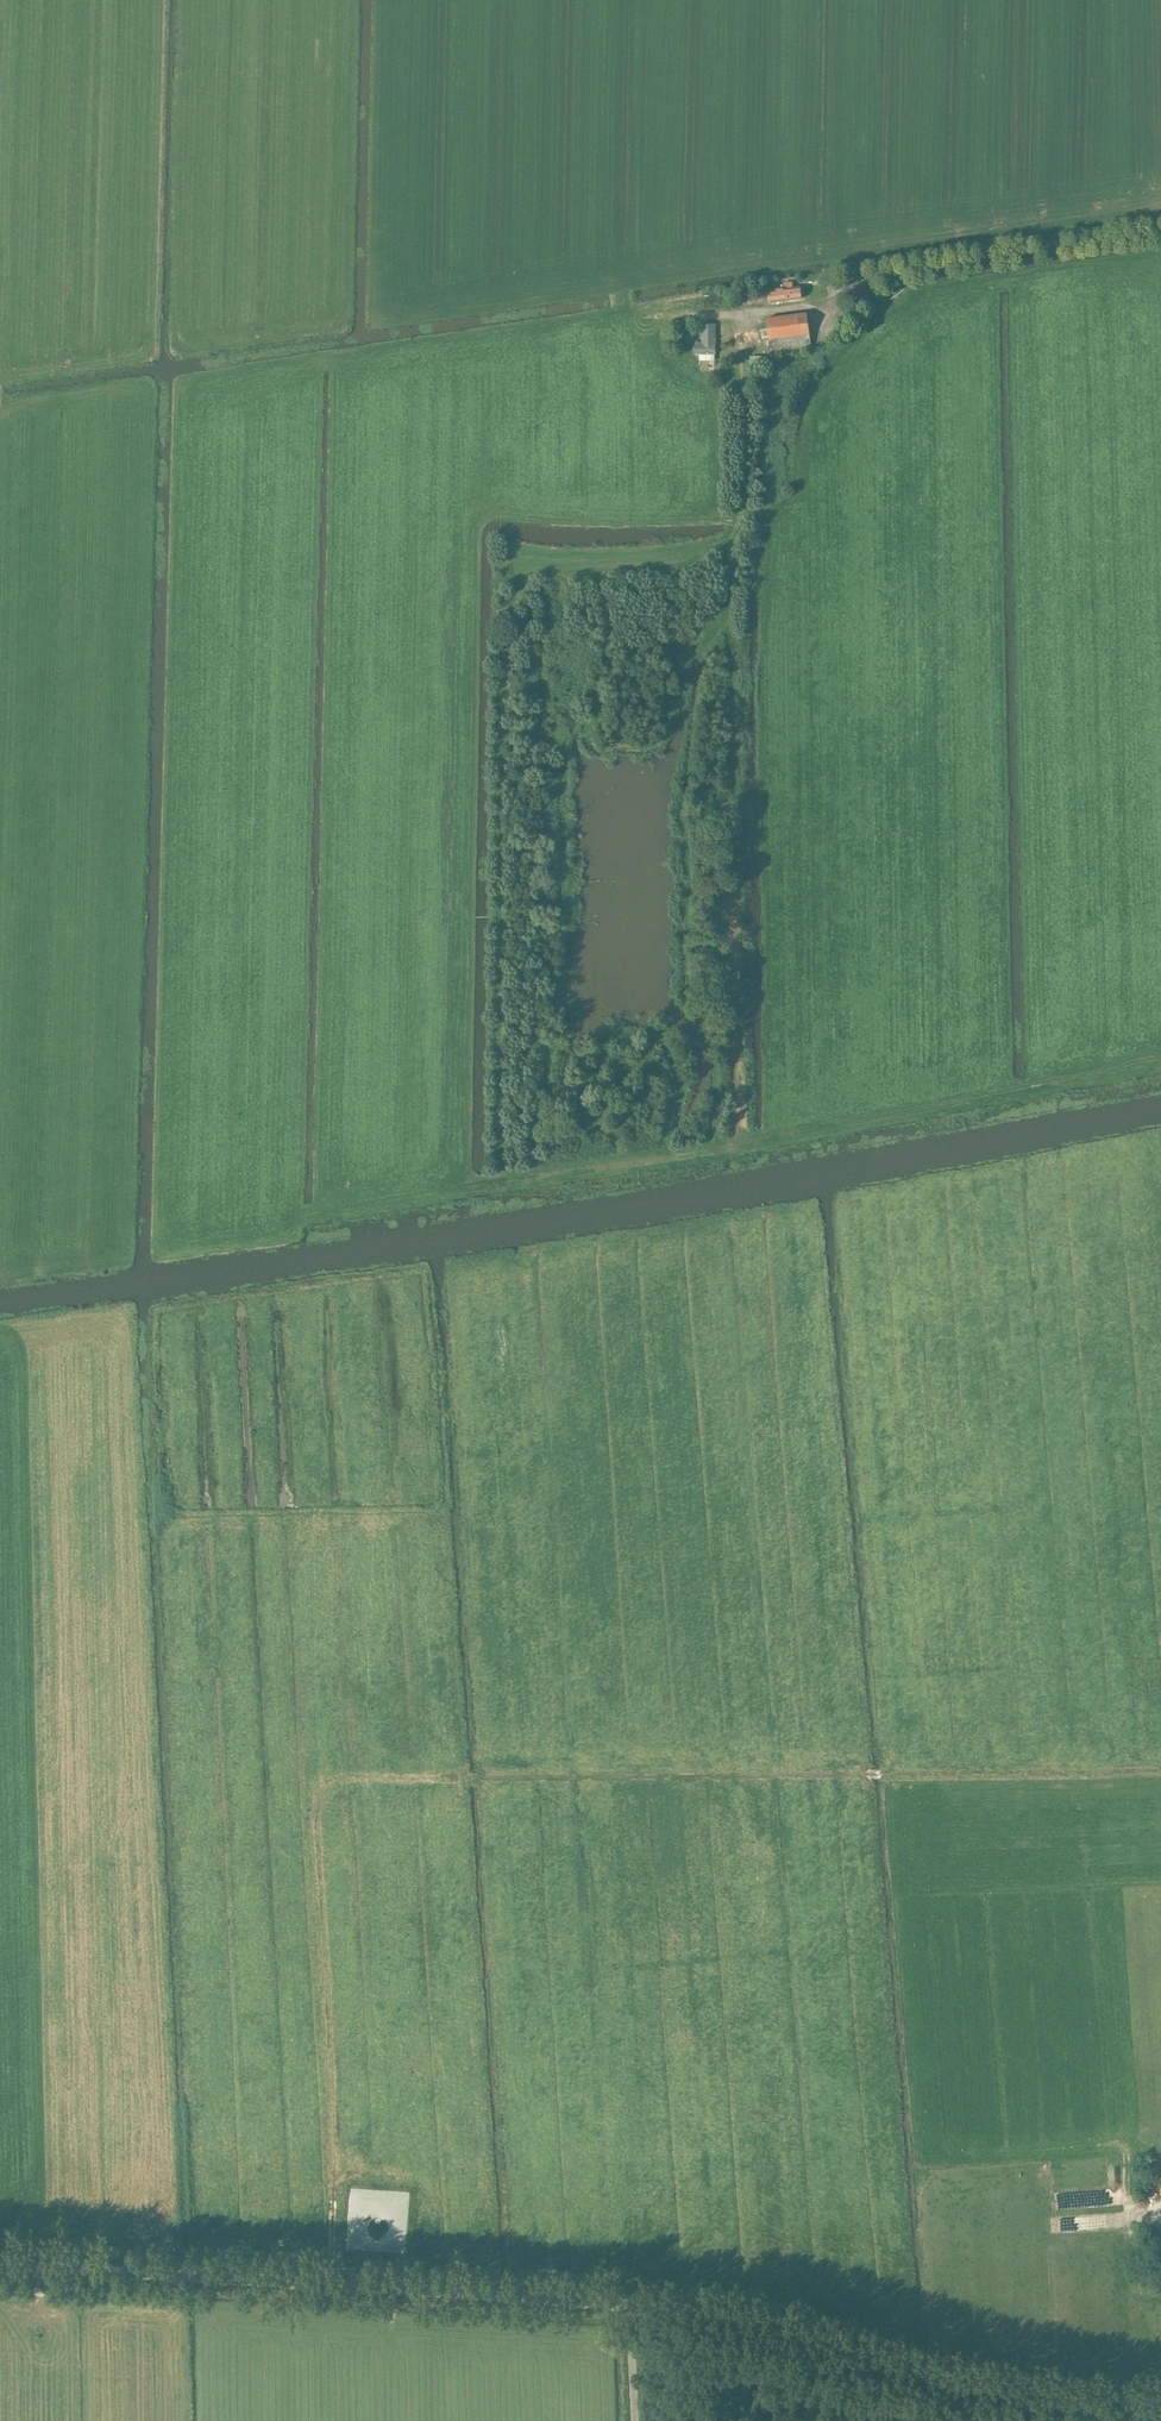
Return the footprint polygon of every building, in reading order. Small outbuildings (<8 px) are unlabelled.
[(802,298),(800,286),(789,287),(788,282),(783,283),(784,288),(769,290),(771,302),(802,298)] [(734,291),(735,297),(763,294),(762,289),(753,290),(753,289),(734,291)] [(766,318),(769,339),(770,354),(812,348),(810,334),(809,334),(807,313),(766,318)] [(695,355),(716,355),(716,324),(701,324),(701,341),(695,341),(695,355)] [(751,364),(763,364),(763,355),(751,355),(751,364)]
